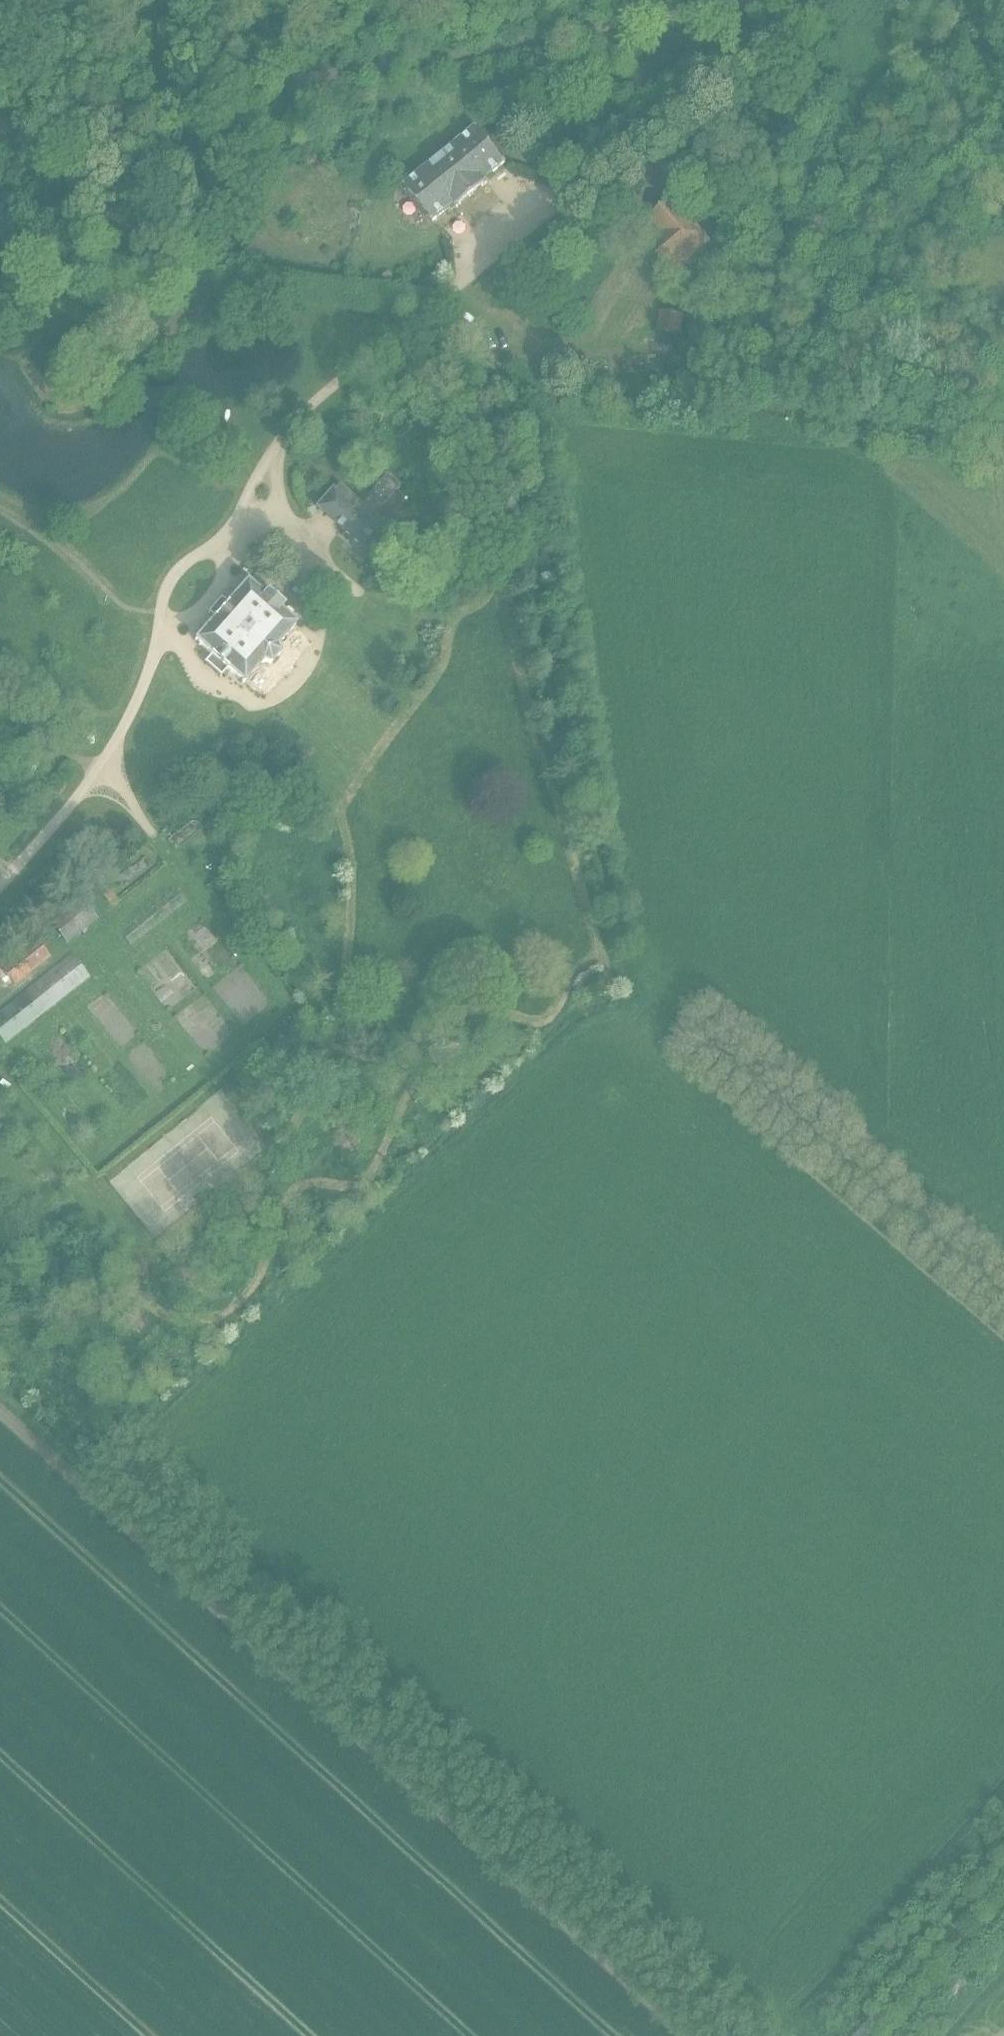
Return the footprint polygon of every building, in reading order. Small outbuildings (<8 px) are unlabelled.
[(512,108),(525,100),(518,88),(505,95),(512,108)] [(483,178),(504,161),(476,126),(404,184),(433,219),(453,202),(456,206),(486,181),(483,178)] [(672,274),(710,241),(672,197),(648,218),(660,231),(646,243),(672,274)] [(332,490),(317,507),(359,544),(374,527),(373,526),(378,520),(338,484),(332,490)] [(278,644),(296,624),(279,609),(283,605),(267,591),(263,596),(248,582),(196,640),(244,682),(262,662),(272,663),(281,653),(278,644)] [(115,895),(106,883),(98,889),(108,901),(115,895)] [(97,918),(84,901),(54,923),(68,941),(97,918)] [(13,950),(29,972),(49,956),(33,935),(13,950)] [(93,975),(74,951),(0,1009),(0,1032),(8,1043),(93,975)]
